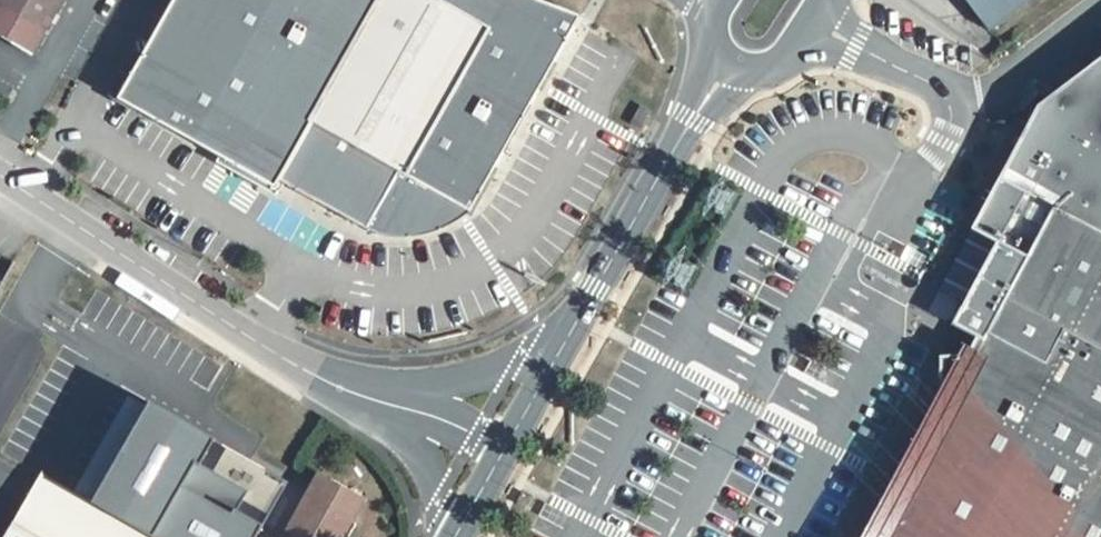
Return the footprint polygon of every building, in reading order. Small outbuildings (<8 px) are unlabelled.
[(32,56),(65,0),(0,0),(0,38),(2,39),(4,35),(14,41),(11,45),(32,56)] [(381,0),(178,0),(123,101),(274,190),(280,181),(381,0)] [(280,181),(325,209),(341,216),(368,227),(383,203),(398,175),(450,205),(470,216),(583,22),(524,0),(381,0),(280,181)] [(990,31),(1031,0),(966,0),(990,31)] [(4,35),(2,39),(11,45),(14,41),(4,35)] [(1046,99),(982,228),(1005,243),(960,322),(969,354),(942,357),(943,389),(942,406),(941,419),(935,444),(926,470),(920,483),(913,495),(906,507),(899,516),(887,531),(882,536),(1100,536),(1100,60),(1046,99)] [(651,108),(643,103),(634,119),(642,123),(651,108)] [(398,175),(383,203),(406,217),(450,205),(398,175)] [(455,226),(470,216),(450,205),(406,217),(383,203),(368,227),(341,216),(377,238),(395,241),(417,240),(439,234),(455,226)] [(894,255),(900,244),(881,234),(875,244),(894,255)] [(938,337),(944,326),(925,317),(920,328),(938,337)] [(826,384),(833,373),(814,362),(807,373),(826,384)] [(289,484),(248,461),(152,405),(93,505),(149,536),(258,536),(289,484)] [(93,505),(41,475),(6,536),(149,536),(93,505)] [(356,523),(352,521),(364,501),(319,475),(284,536),(349,536),(356,523)] [(562,527),(568,517),(549,506),(544,517),(562,527)]
